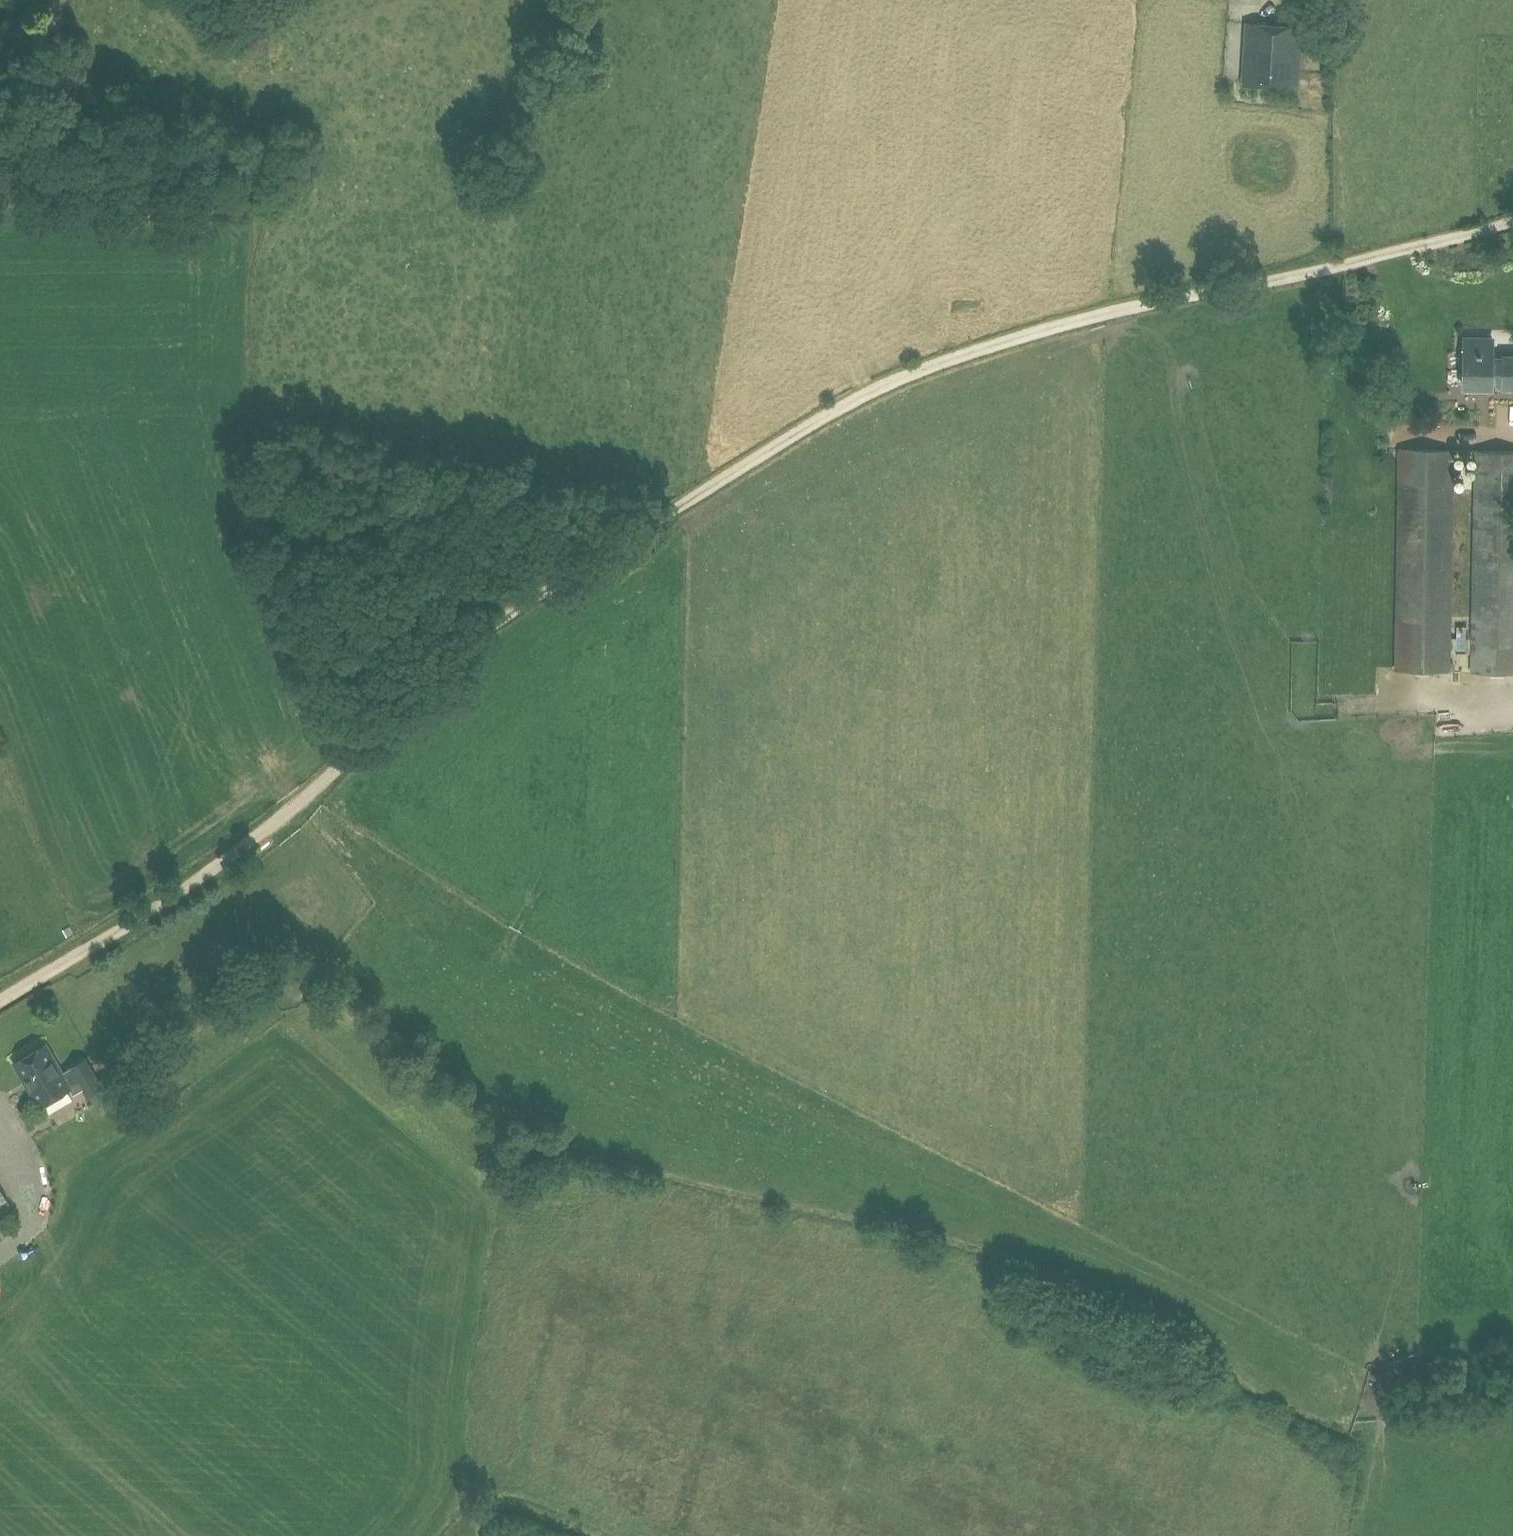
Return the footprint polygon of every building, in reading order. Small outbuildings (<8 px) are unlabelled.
[(1244,22),(1241,84),(1298,88),(1302,26),(1244,22)] [(1303,27),(1301,51),(1320,52),(1322,28),(1303,27)] [(1492,337),(1463,336),(1462,388),(1491,388),(1491,387),(1492,357),(1492,337)] [(1492,357),(1491,387),(1512,388),(1512,354),(1501,354),(1501,357),(1492,357)] [(1450,637),(1453,450),(1397,449),(1393,671),(1449,672),(1450,648),(1450,637)] [(1450,637),(1450,648),(1470,648),(1470,672),(1512,673),(1512,451),(1474,450),(1471,637),(1466,637),(1466,626),(1457,626),(1457,637),(1450,637)] [(14,1062),(39,1105),(71,1087),(67,1081),(76,1076),(88,1096),(102,1087),(85,1058),(70,1066),(71,1068),(62,1073),(45,1043),(14,1062)] [(102,1057),(114,1076),(134,1064),(122,1045),(102,1057)]
